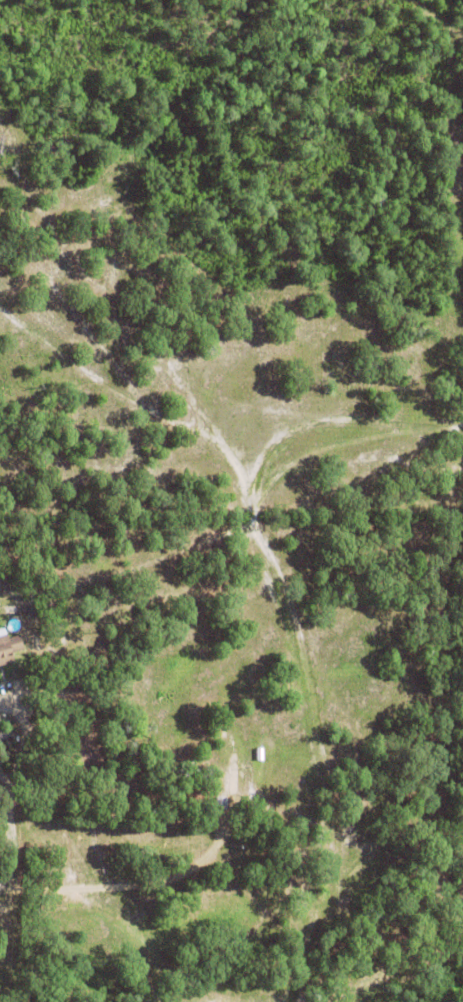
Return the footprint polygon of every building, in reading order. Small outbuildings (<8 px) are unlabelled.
[(15,664),(0,668),(0,630),(4,629),(6,636),(7,635),(8,640),(20,637),(24,651),(12,654),(15,664)]
